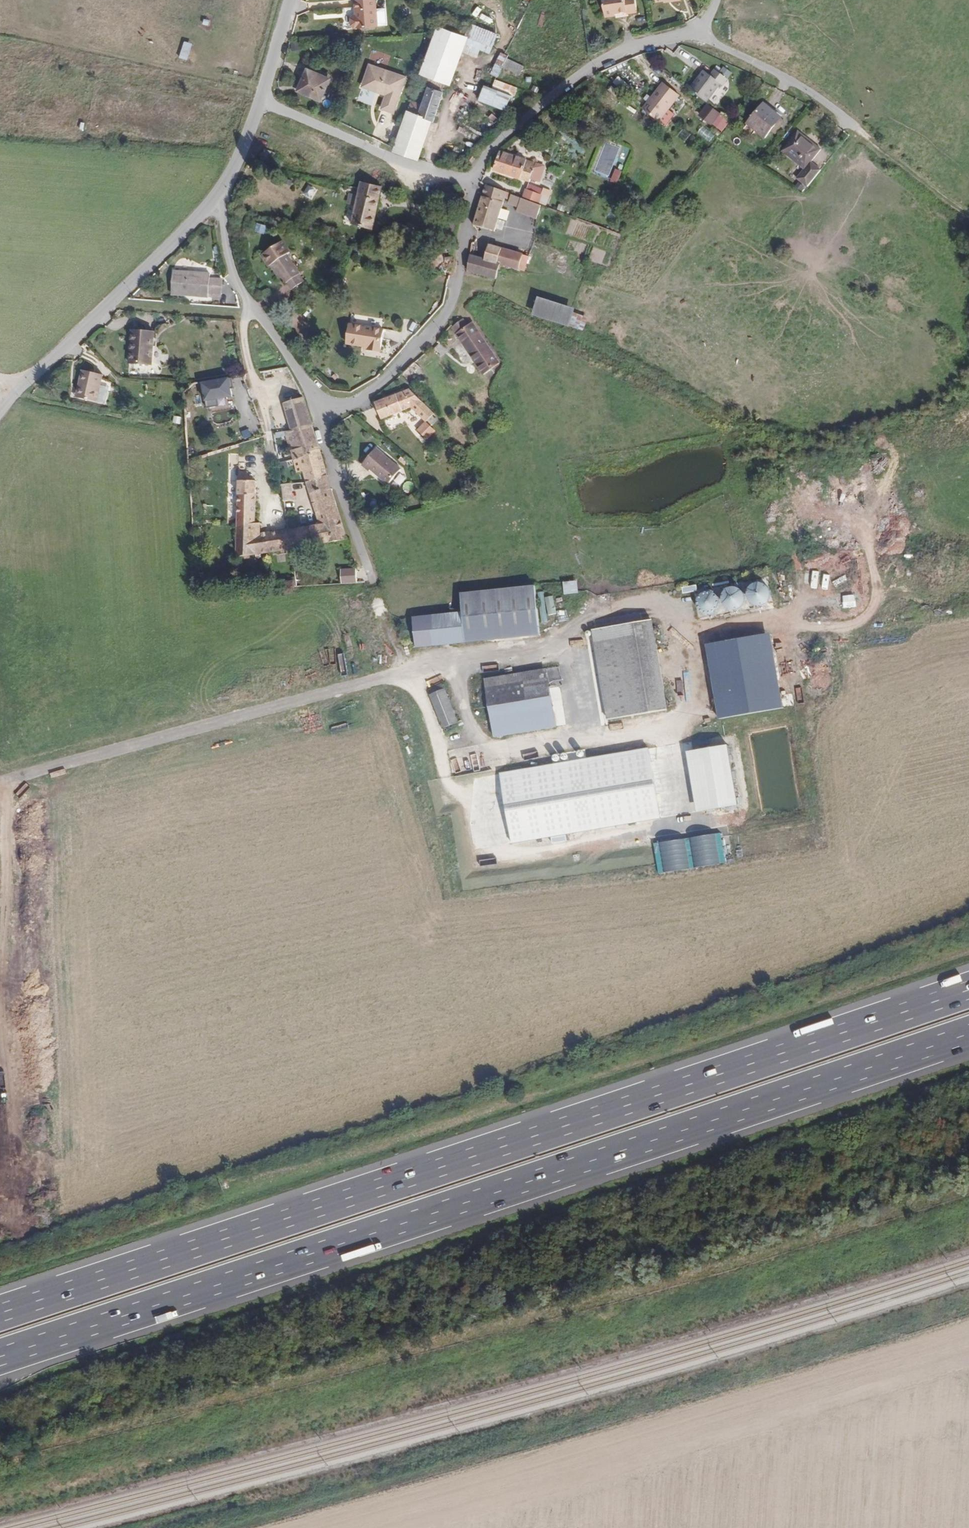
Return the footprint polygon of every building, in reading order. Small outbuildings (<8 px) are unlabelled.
[(377,0),(360,0),(355,0),(356,16),(351,16),(352,30),(378,28),(377,0)] [(638,0),(604,0),(606,17),(639,12),(638,0)] [(494,49),(499,37),(471,27),(466,40),(482,46),(482,45),(494,49)] [(452,88),(466,50),(478,55),(482,46),(466,40),(437,30),(434,38),(420,76),(447,86),(452,88)] [(194,44),(185,41),(179,60),(188,63),(194,44)] [(373,49),(370,59),(388,65),(391,55),(373,49)] [(504,65),(507,59),(502,56),(493,73),(499,75),(504,65)] [(521,74),(525,66),(508,57),(507,59),(504,65),(521,74)] [(409,77),(370,64),(362,88),(383,96),(379,109),(396,114),(409,77)] [(323,103),(332,78),(307,69),(298,94),(323,103)] [(702,107),(715,90),(718,92),(723,85),(708,73),(702,80),(696,75),(683,93),(702,107)] [(444,96),(447,86),(420,76),(417,84),(424,86),(423,88),(444,96)] [(519,89),(496,80),(492,90),(512,98),(515,99),(519,89)] [(661,122),(680,96),(664,84),(645,111),(661,122)] [(435,125),(446,97),(444,96),(423,88),(417,102),(412,100),(407,114),(432,124),(435,125)] [(507,112),(512,98),(492,90),(485,88),(480,102),(507,112)] [(760,127),(771,108),(747,93),(736,111),(760,127)] [(706,104),(699,116),(724,131),(731,119),(706,104)] [(764,130),(776,111),(771,108),(760,127),(764,130)] [(418,162),(432,124),(407,114),(395,148),(393,152),(418,162)] [(799,151),(806,140),(780,122),(769,139),(792,157),(784,169),(794,176),(807,157),(799,151)] [(710,141),(715,135),(704,126),(699,133),(710,141)] [(282,161),(285,153),(276,148),(272,157),(282,161)] [(544,168),(534,165),(535,163),(501,152),(495,170),(529,181),(539,184),(544,168)] [(612,180),(618,183),(622,170),(615,168),(612,180)] [(789,183),(794,176),(784,169),(780,175),(789,183)] [(375,232),(384,190),(361,185),(352,227),(375,232)] [(497,222),(503,202),(511,205),(514,196),(484,186),(472,225),(494,233),(494,231),(497,222)] [(534,213),(540,193),(521,187),(515,204),(514,206),(523,209),(533,213),(534,213)] [(539,214),(544,194),(540,193),(534,213),(539,214)] [(529,225),(533,213),(523,209),(514,206),(513,209),(509,218),(529,225)] [(501,233),(504,224),(497,222),(494,231),(501,233)] [(298,264),(276,235),(261,246),(282,275),(285,273),(289,279),(301,270),(297,265),(298,264)] [(500,266),(504,249),(491,246),(486,262),(500,266)] [(519,271),(523,255),(504,249),(500,266),(519,271)] [(525,273),(530,256),(523,255),(519,271),(525,273)] [(495,281),(500,266),(486,262),(472,258),(468,274),(495,281)] [(221,302),(222,282),(204,281),(204,278),(162,276),(161,300),(221,302)] [(582,318),(541,298),(534,312),(575,332),(582,318)] [(501,365),(473,321),(466,326),(462,319),(451,326),(483,377),(494,370),(501,365)] [(386,329),(350,323),(346,346),(362,348),(361,352),(382,355),(386,329)] [(153,368),(155,335),(133,334),(131,366),(153,368)] [(497,374),(504,369),(501,365),(494,370),(497,374)] [(312,430),(300,386),(293,366),(273,369),(272,369),(293,431),(312,430)] [(413,381),(419,373),(412,366),(405,373),(413,381)] [(96,406),(103,377),(82,372),(75,401),(96,406)] [(231,379),(203,384),(206,403),(234,398),(231,379)] [(429,416),(408,392),(377,403),(381,418),(409,409),(421,423),(429,416)] [(417,435),(425,428),(421,423),(413,430),(417,435)] [(421,440),(429,432),(425,428),(417,435),(421,440)] [(321,457),(312,430),(293,431),(288,432),(293,462),(301,461),(321,457)] [(403,470),(378,448),(364,464),(371,471),(373,469),(389,485),(403,470)] [(329,483),(321,457),(301,461),(308,484),(329,483)] [(291,485),(288,463),(278,465),(281,485),(291,485)] [(290,550),(287,531),(259,535),(259,524),(253,523),(255,481),(252,477),(252,474),(247,473),(245,470),(235,471),(234,558),(290,550)] [(348,542),(329,483),(308,484),(321,525),(295,529),(294,523),(286,524),(287,531),(290,550),(348,542)] [(293,504),(291,485),(281,485),(283,505),(293,504)] [(363,584),(357,568),(350,570),(355,584),(363,584)] [(578,581),(563,583),(565,596),(579,594),(578,581)] [(697,585),(681,588),(682,595),(699,592),(697,585)] [(760,589),(755,588),(750,589),(745,593),(744,598),(744,604),(747,608),(752,611),(758,611),(763,608),(766,604),(767,598),(765,593),(760,589)] [(535,594),(535,590),(461,596),(463,615),(466,643),(539,637),(538,625),(535,594)] [(736,593),(730,592),(725,594),(721,597),(719,603),(719,608),(723,613),(728,615),(733,615),(738,612),(741,608),(742,602),(740,597),(736,593)] [(535,594),(538,625),(544,624),(542,594),(535,594)] [(711,598),(706,596),(701,598),(696,602),(695,607),(695,612),(699,617),(703,619),(709,619),(714,617),(717,612),(718,607),(716,601),(711,598)] [(555,598),(547,599),(550,617),(558,616),(555,598)] [(466,643),(463,615),(413,620),(416,648),(466,644),(466,643)] [(596,631),(597,636),(656,630),(655,623),(596,631)] [(667,713),(656,630),(597,636),(608,722),(667,713)] [(784,710),(774,640),(711,650),(722,721),(784,710)] [(554,729),(546,671),(484,681),(493,738),(554,729)] [(457,726),(441,684),(426,690),(442,732),(457,726)] [(729,744),(687,750),(697,811),(738,805),(729,744)] [(649,748),(499,771),(510,843),(662,817),(649,748)]
